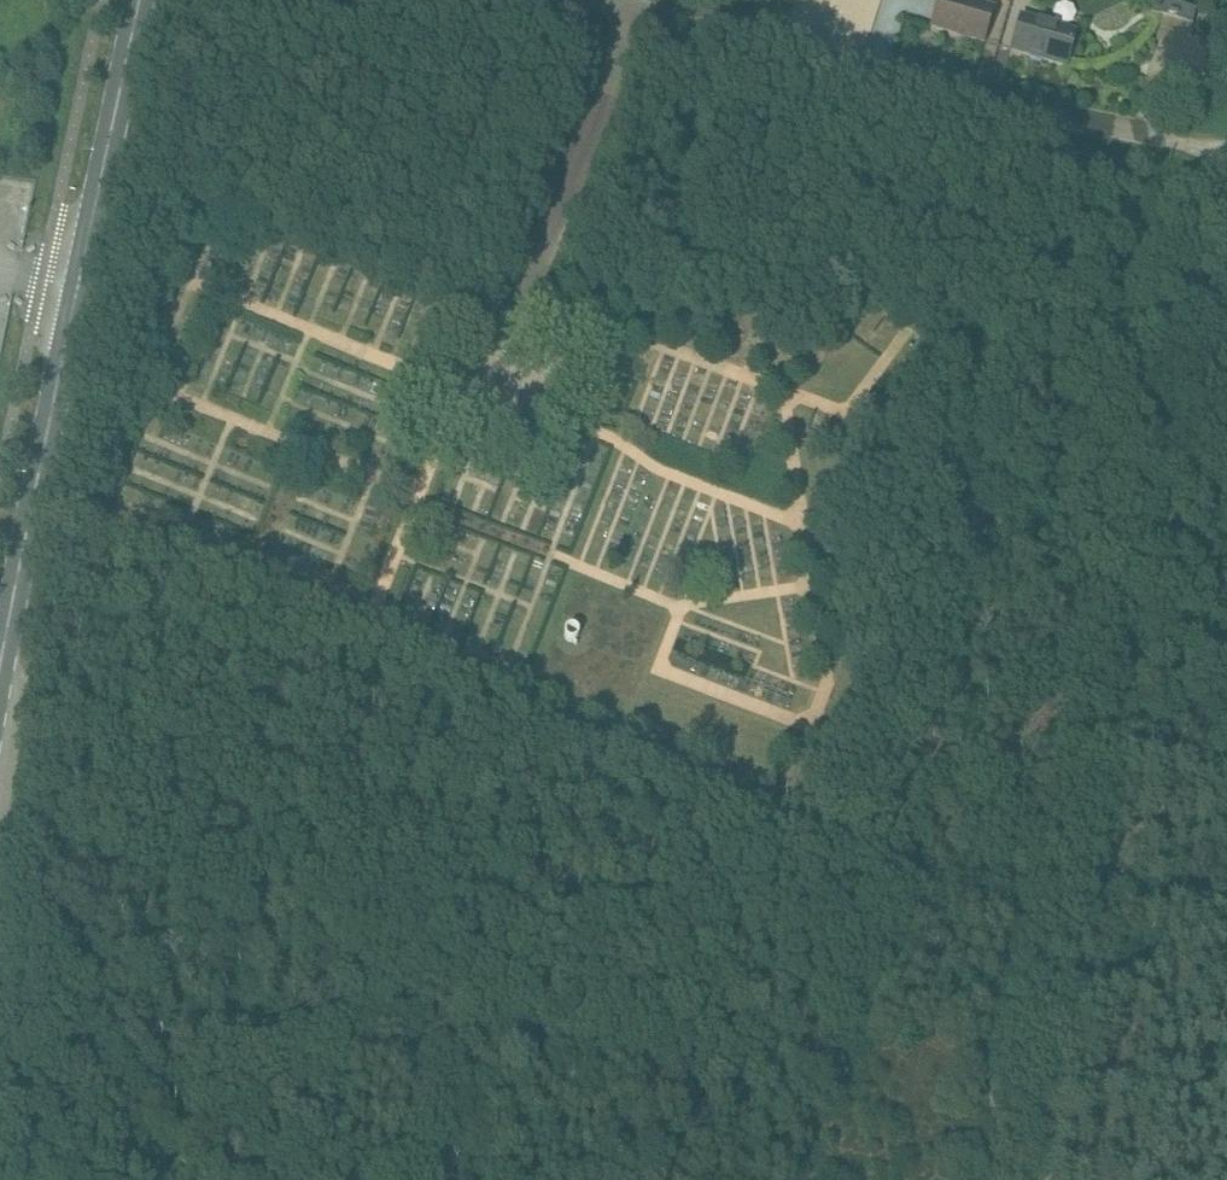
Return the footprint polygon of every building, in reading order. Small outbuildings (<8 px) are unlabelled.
[(986,40),(994,9),(965,0),(938,0),(930,27),(985,43),(986,40)] [(1151,14),(1192,25),(1193,23),(1191,23),(1195,9),(1194,9),(1194,10),(1157,0),(1158,0),(1157,0),(1153,13),(1152,12),(1151,14)] [(1012,51),(1066,67),(1077,32),(1022,17),(1012,51)]
